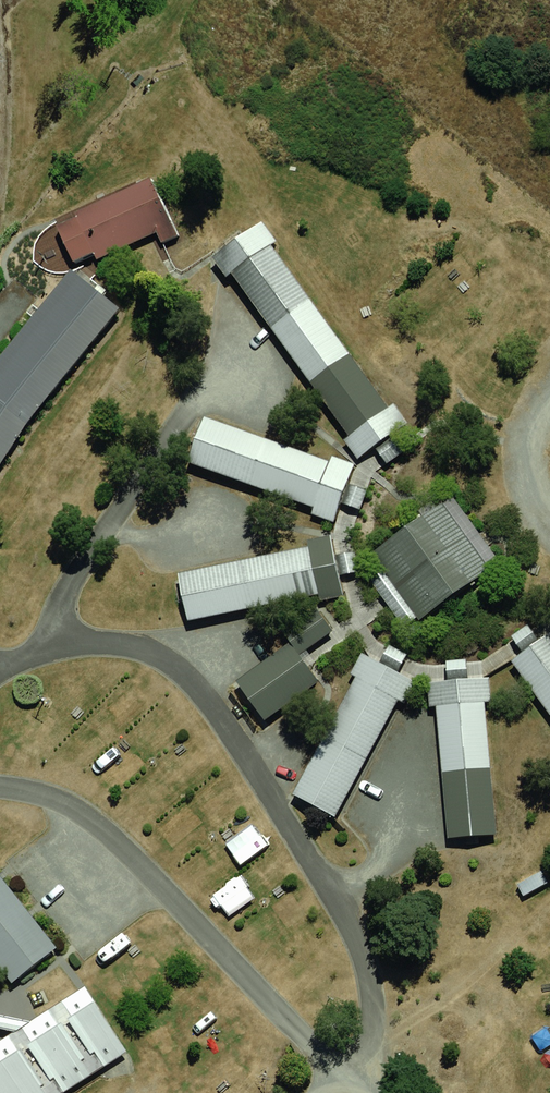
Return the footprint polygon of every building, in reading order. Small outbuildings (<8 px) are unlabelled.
[(153,176),(56,217),(77,266),(173,225),(153,176)] [(405,421),(263,221),(216,254),(358,455),(405,421)] [(0,363),(0,398),(32,419),(121,306),(70,272),(0,363)] [(32,419),(0,398),(0,470),(32,419)] [(354,465),(213,416),(196,465),(338,514),(354,465)] [(448,503),(376,554),(423,619),(495,567),(448,503)] [(333,541),(185,573),(196,622),(344,590),(333,541)] [(328,608),(295,633),(304,646),(338,621),(328,608)] [(516,652),(549,704),(549,629),(516,652)] [(297,643),(242,683),(266,716),(321,676),(297,643)] [(374,653),(303,790),(343,811),(414,674),(374,653)] [(442,680),(452,834),(504,830),(494,676),(442,680)] [(0,875),(0,960),(18,986),(64,954),(7,870),(0,875)] [(0,1042),(0,1092),(68,1092),(134,1050),(90,983),(0,1042)]
